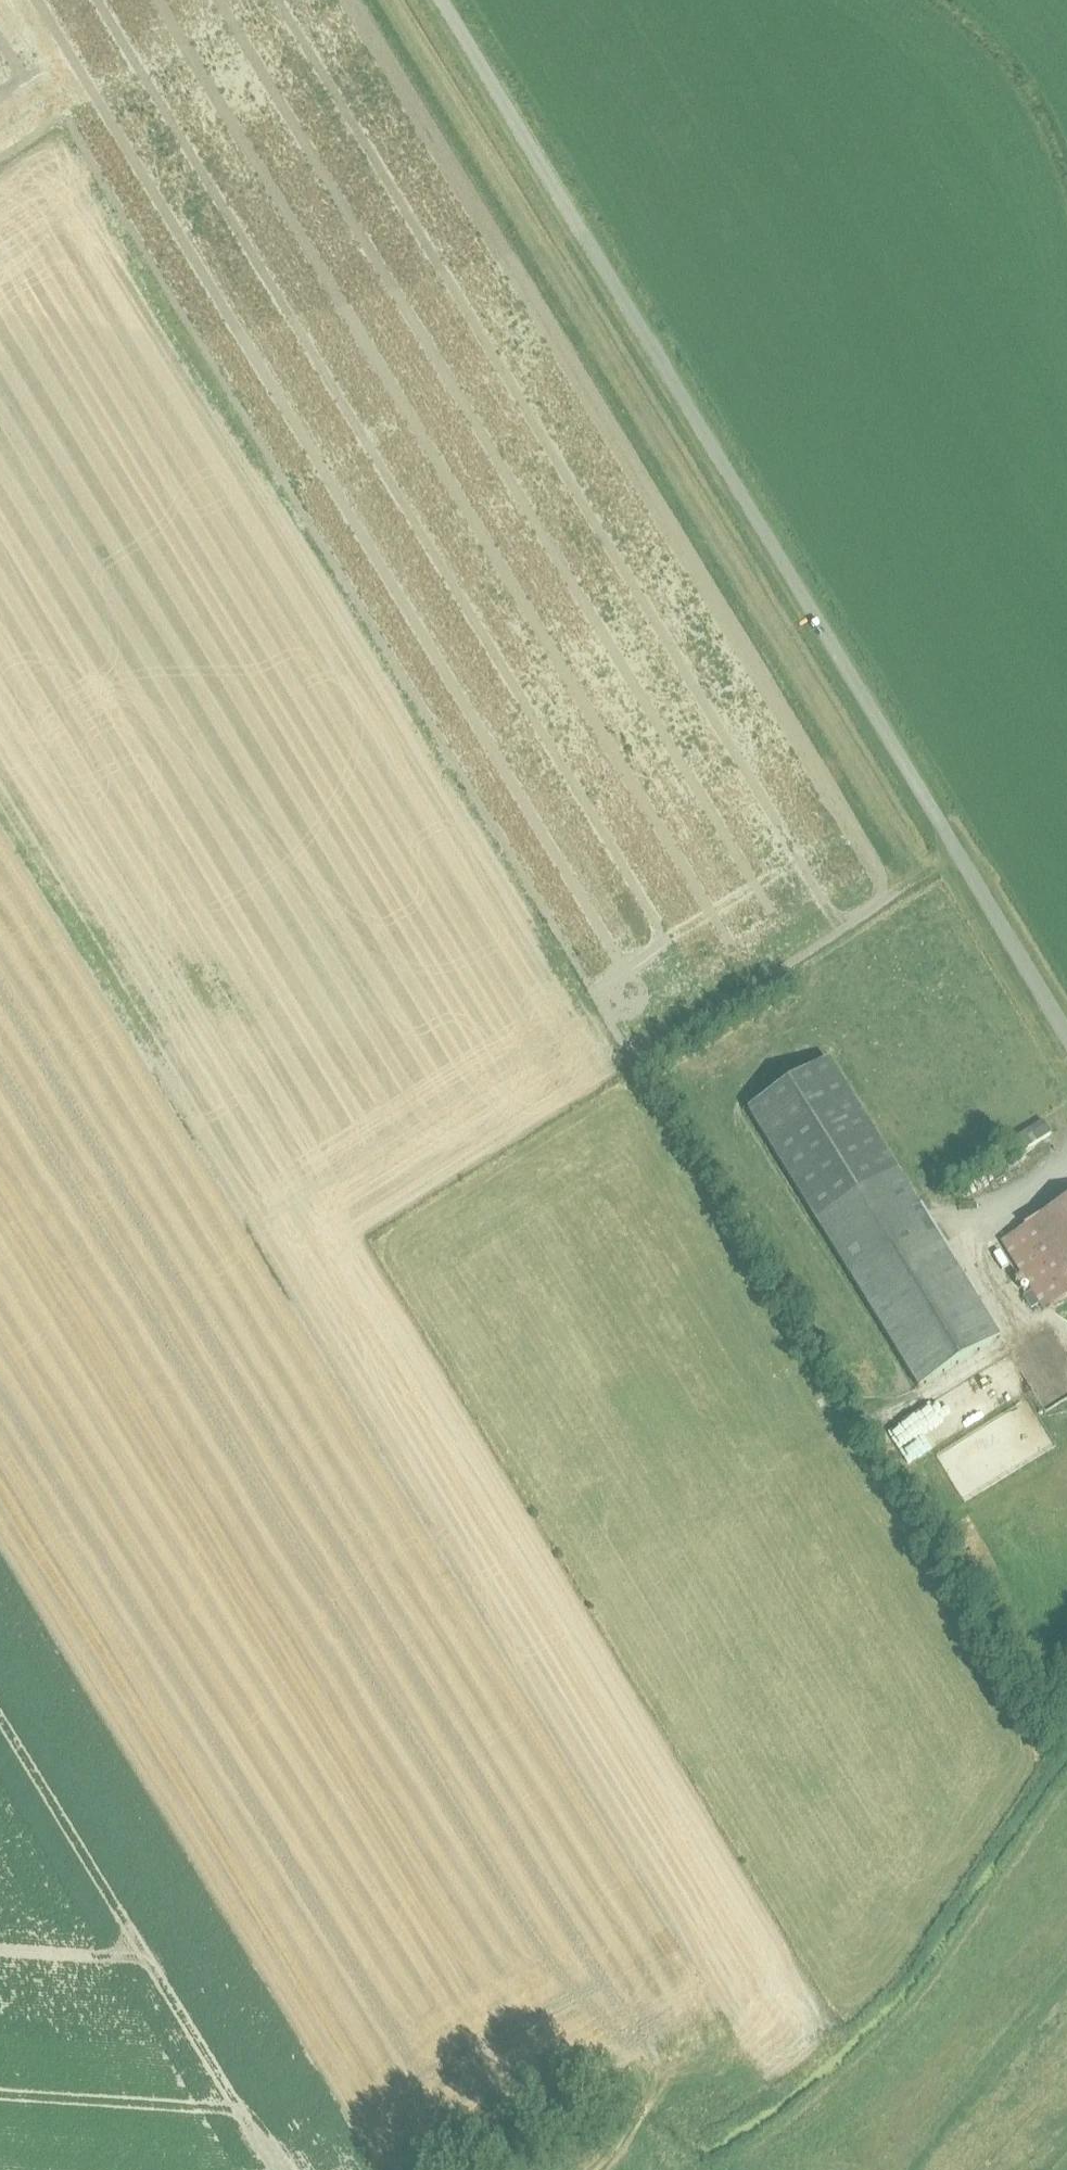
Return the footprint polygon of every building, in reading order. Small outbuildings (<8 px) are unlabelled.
[(920,1392),(1001,1341),(828,1063),(748,1114),(920,1392)] [(1024,1152),(1049,1137),(1041,1123),(1016,1139),(1024,1152)] [(1000,1244),(1031,1293),(1023,1298),(1031,1311),(1039,1306),(1043,1313),(1066,1298),(1066,1202),(1000,1244)]
